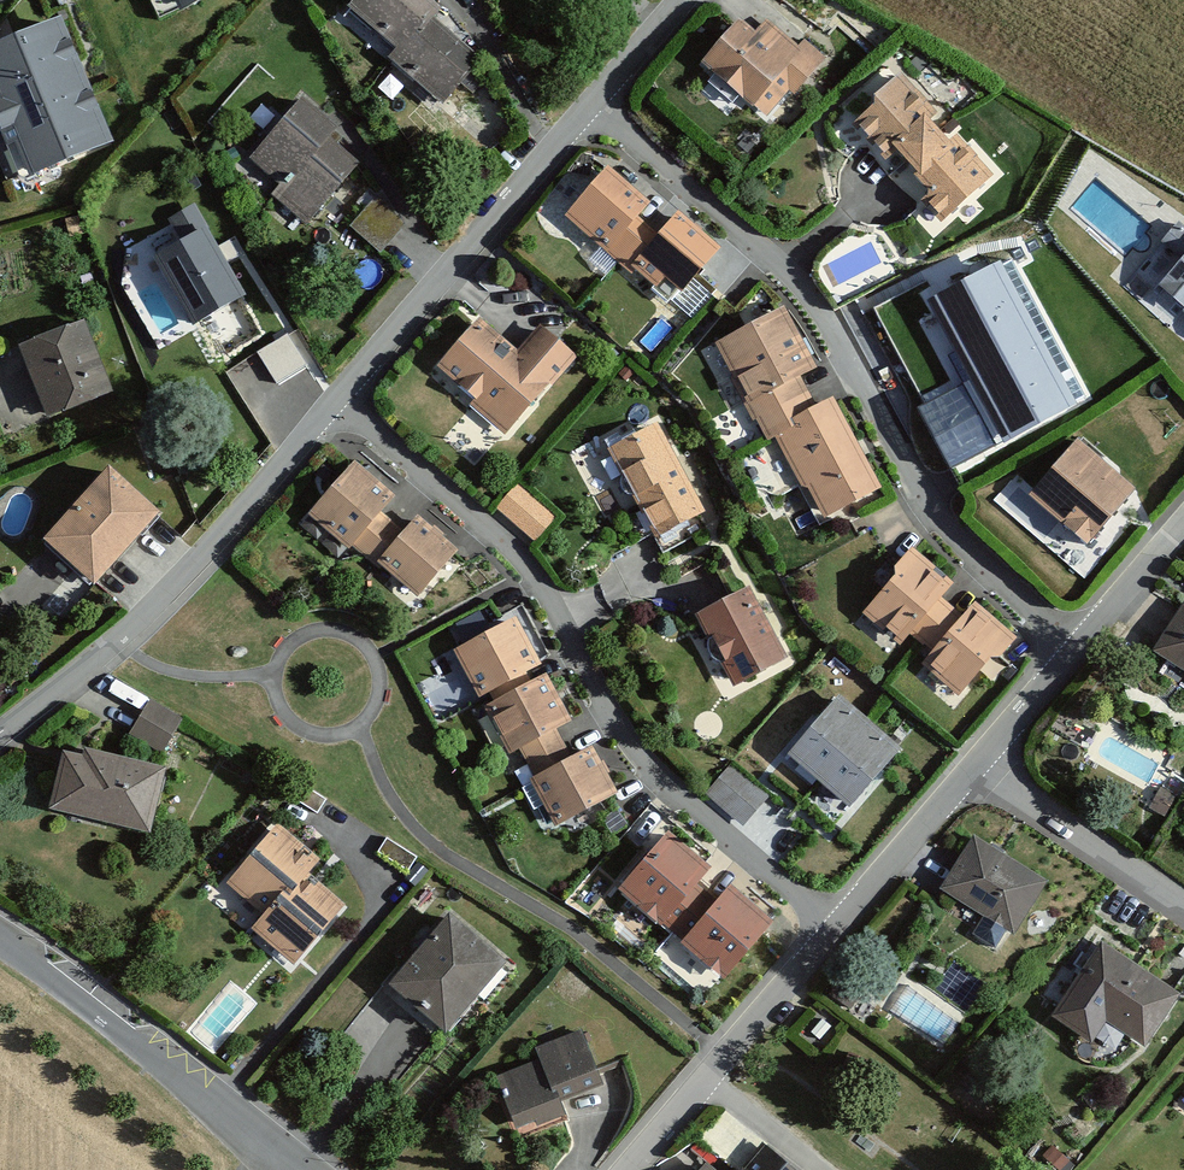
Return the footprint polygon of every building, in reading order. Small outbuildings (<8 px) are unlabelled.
[(180,12),(204,0),(174,0),(180,12)] [(337,5),(388,50),(383,58),(435,99),(473,50),(427,11),(437,3),(434,0),(343,0),(337,5)] [(0,44),(0,116),(28,182),(113,146),(58,19),(0,44)] [(736,19),(701,64),(768,117),(789,91),(795,96),(827,56),(805,39),(799,46),(767,20),(756,35),(736,19)] [(890,74),(844,119),(935,220),(990,172),(949,133),(940,139),(917,117),(929,107),(890,74)] [(301,99),(250,161),(280,185),(271,196),(309,227),(359,166),(329,141),(338,130),(301,99)] [(607,168),(565,218),(671,306),(720,247),(678,212),(659,236),(639,219),(651,204),(607,168)] [(383,187),(352,221),(381,244),(401,221),(383,187)] [(178,236),(150,252),(190,323),(247,290),(192,200),(166,217),(178,236)] [(1147,286),(1183,315),(1183,244),(1147,286)] [(1001,264),(928,302),(1003,445),(1076,406),(1001,264)] [(782,310),(716,345),(767,443),(778,437),(822,520),(878,491),(830,401),(817,408),(801,379),(814,372),(782,310)] [(473,315),(427,363),(500,428),(568,349),(533,326),(510,350),(473,315)] [(84,321),(18,348),(47,420),(113,394),(84,321)] [(255,352),(274,386),(309,367),(291,333),(255,352)] [(657,424),(607,452),(656,540),(705,513),(657,424)] [(1069,440),(1018,494),(1078,545),(1125,486),(1069,440)] [(353,462),(311,512),(418,601),(459,552),(418,518),(404,535),(381,516),(396,498),(353,462)] [(97,464),(27,538),(81,582),(147,514),(97,464)] [(519,484),(496,509),(535,543),(557,518),(519,484)] [(904,544),(857,609),(894,645),(903,631),(924,645),(913,663),(955,696),(1012,635),(969,599),(960,612),(935,595),(951,578),(904,544)] [(747,589),(694,618),(733,690),(787,660),(747,589)] [(1143,648),(1183,674),(1183,602),(1179,599),(1143,648)] [(516,618),(453,652),(480,702),(488,697),(492,704),(483,709),(509,757),(520,751),(535,778),(529,781),(555,830),(619,795),(593,747),(572,758),(557,731),(572,723),(516,618)] [(900,748),(841,696),(795,749),(854,800),(900,748)] [(150,700),(128,738),(161,758),(184,720),(150,700)] [(82,758),(63,754),(49,812),(151,835),(166,769),(84,750),(82,758)] [(770,797),(731,763),(704,794),(743,828),(770,797)] [(327,799),(296,778),(287,791),(318,812),(327,799)] [(314,857),(276,826),(231,881),(269,913),(261,923),(298,953),(338,904),(300,873),(314,857)] [(713,870),(669,833),(620,890),(726,980),(775,923),(732,887),(717,905),(697,889),(713,870)] [(420,857),(389,837),(381,849),(411,870),(420,857)] [(1044,878),(978,838),(949,884),(1015,925),(1044,878)] [(503,958),(452,914),(397,977),(448,1022),(503,958)] [(1182,995),(1102,942),(1051,1019),(1092,1046),(1107,1024),(1145,1050),(1182,995)] [(583,1033),(543,1047),(547,1060),(503,1076),(521,1127),(564,1112),(558,1096),(600,1081),(583,1033)] [(768,1147),(747,1169),(795,1169),(768,1147)]
